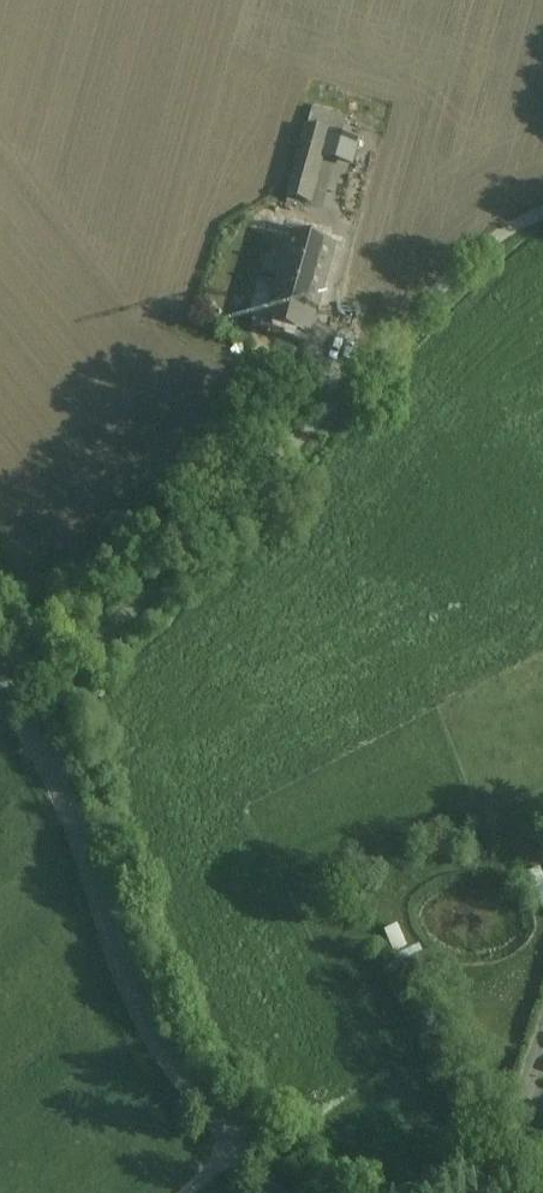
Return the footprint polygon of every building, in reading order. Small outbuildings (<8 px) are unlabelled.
[(310,117),(296,169),(317,174),(331,123),(310,117)] [(317,174),(296,169),(288,198),(309,204),(317,174)] [(334,248),(292,237),(274,302),(315,313),(334,248)] [(315,313),(274,302),(265,333),(307,344),(315,313)] [(530,873),(542,906),(542,868),(530,873)] [(431,966),(424,969),(419,960),(404,967),(419,1000),(442,989),(431,966)]
